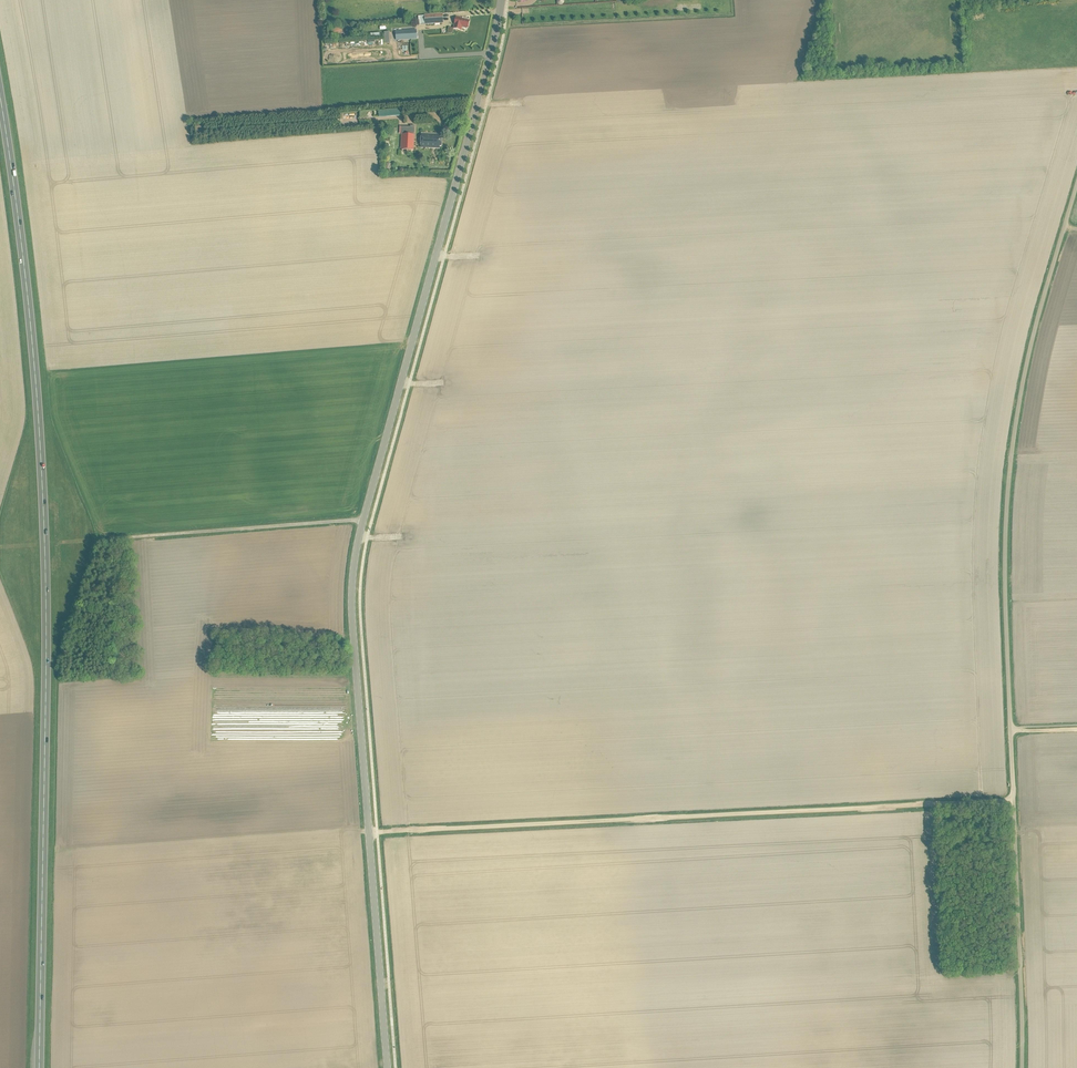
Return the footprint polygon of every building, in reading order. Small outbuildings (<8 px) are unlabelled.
[(648,9),(680,8),(679,2),(678,2),(677,0),(661,0),(648,1),(648,9)] [(426,25),(443,23),(442,15),(425,16),(419,17),(419,25),(422,25),(422,24),(426,24),(426,25)] [(456,17),(454,29),(461,31),(462,27),(464,27),(463,28),(467,29),(467,28),(468,28),(470,21),(465,20),(465,19),(463,19),(463,18),(456,17)] [(397,41),(415,39),(414,31),(396,32),(397,41)] [(414,151),(415,128),(402,127),(401,150),(411,151),(414,151)] [(421,149),(440,150),(440,147),(442,147),(442,138),(440,138),(440,135),(422,135),(421,149)]
